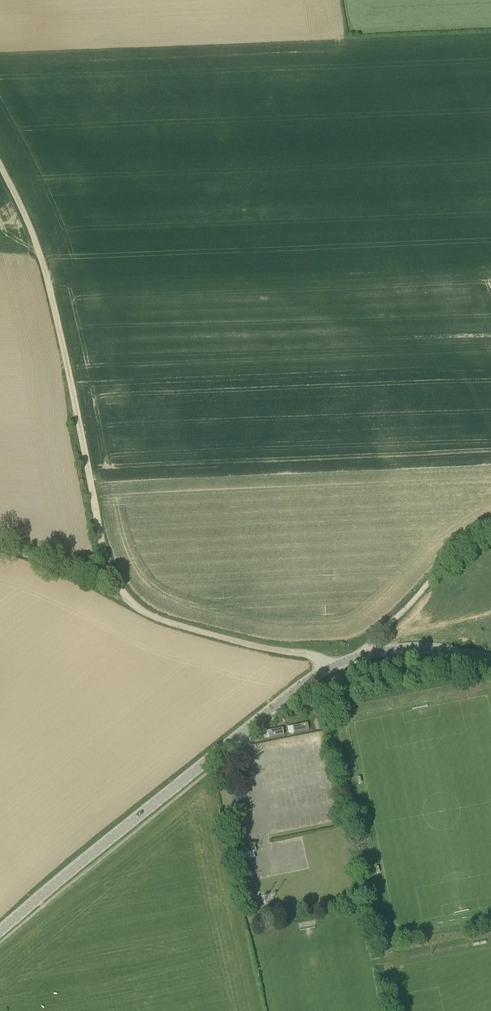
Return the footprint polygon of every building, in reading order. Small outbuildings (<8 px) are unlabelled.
[(309,731),(308,724),(293,726),(294,733),(309,731)] [(285,736),(283,729),(268,731),(269,738),(285,736)] [(234,808),(242,806),(239,791),(231,793),(234,808)]
